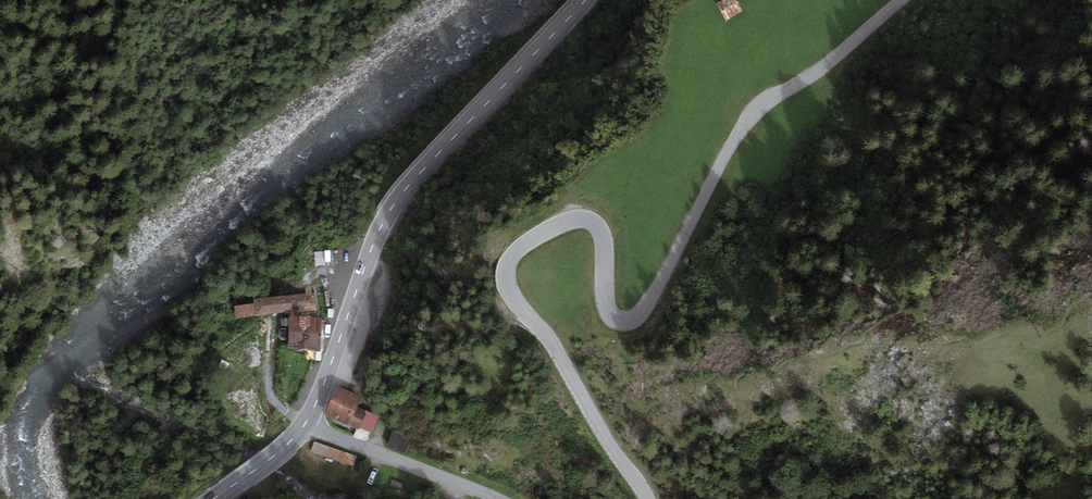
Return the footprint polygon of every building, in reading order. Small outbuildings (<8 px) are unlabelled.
[(716,4),(726,21),(743,11),(736,0),(722,0),(716,4)] [(254,303),(234,305),(235,319),(290,312),(289,315),(319,318),(314,291),(254,299),(254,303)] [(319,318),(289,315),(288,348),(320,350),(322,318),(319,318)] [(362,396),(337,385),(324,415),(349,426),(350,425),(359,429),(360,427),(371,433),(379,416),(358,406),(362,396)] [(414,438),(393,430),(387,446),(408,453),(414,438)] [(357,456),(314,441),(310,451),(353,466),(357,456)] [(403,484),(392,480),(390,486),(401,489),(403,484)]
